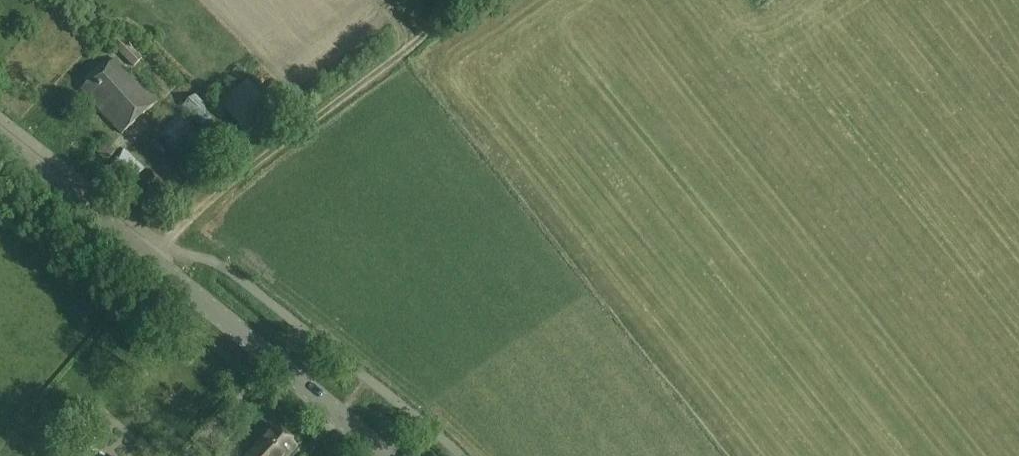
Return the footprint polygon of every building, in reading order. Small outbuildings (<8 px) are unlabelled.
[(133,68),(151,50),(128,27),(110,44),(133,68)] [(121,133),(157,101),(116,59),(82,90),(121,133)] [(248,80),(219,102),(245,134),(273,112),(248,80)] [(163,139),(177,159),(195,146),(180,126),(163,139)] [(130,175),(140,170),(133,155),(123,160),(130,175)] [(148,168),(125,194),(145,212),(170,188),(148,168)] [(99,437),(107,428),(95,418),(87,427),(99,437)] [(251,455),(286,455),(295,446),(275,428),(254,452),(255,452),(251,455)]
